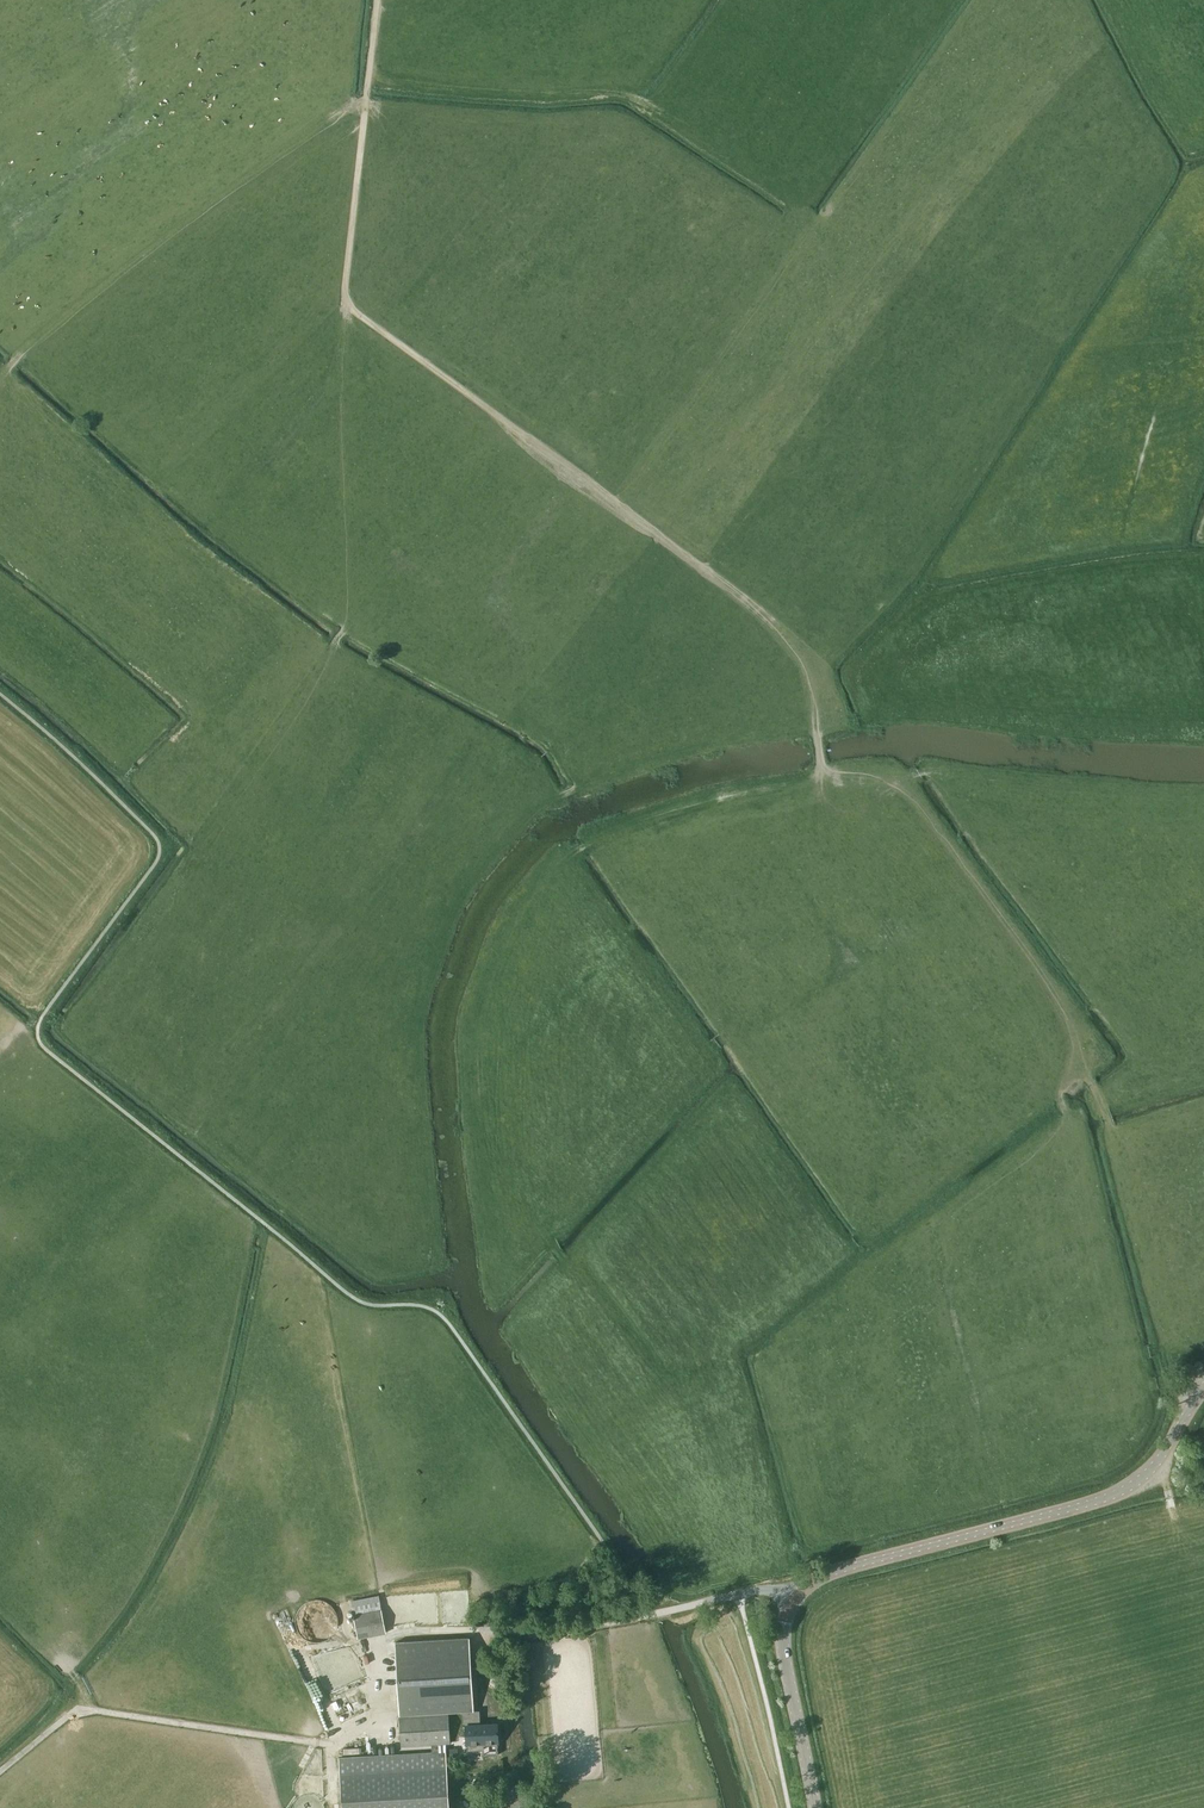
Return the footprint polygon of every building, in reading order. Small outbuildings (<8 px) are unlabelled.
[(387,1633),(384,1585),(355,1587),(358,1635),(387,1633)] [(313,1641),(318,1642),(322,1641),(326,1640),(330,1637),(332,1635),(334,1632),(336,1628),(337,1624),(338,1619),(337,1615),(336,1611),(334,1607),(331,1604),(327,1601),(324,1600),(319,1599),(317,1599),(314,1599),(309,1600),(304,1603),(301,1605),(299,1609),(297,1612),(296,1616),(296,1620),(296,1624),(297,1628),(299,1632),(301,1635),(304,1638),(308,1640),(313,1641)] [(282,1616),(276,1618),(281,1635),(287,1634),(282,1616)] [(432,1751),(339,1756),(342,1807),(449,1807),(445,1750),(439,1751),(438,1744),(450,1743),(449,1713),(468,1712),(469,1724),(466,1724),(467,1745),(498,1743),(497,1723),(473,1724),(473,1712),(471,1671),(469,1637),(395,1641),(401,1746),(431,1744),(432,1751)] [(458,1755),(458,1748),(449,1748),(450,1756),(458,1755)]
